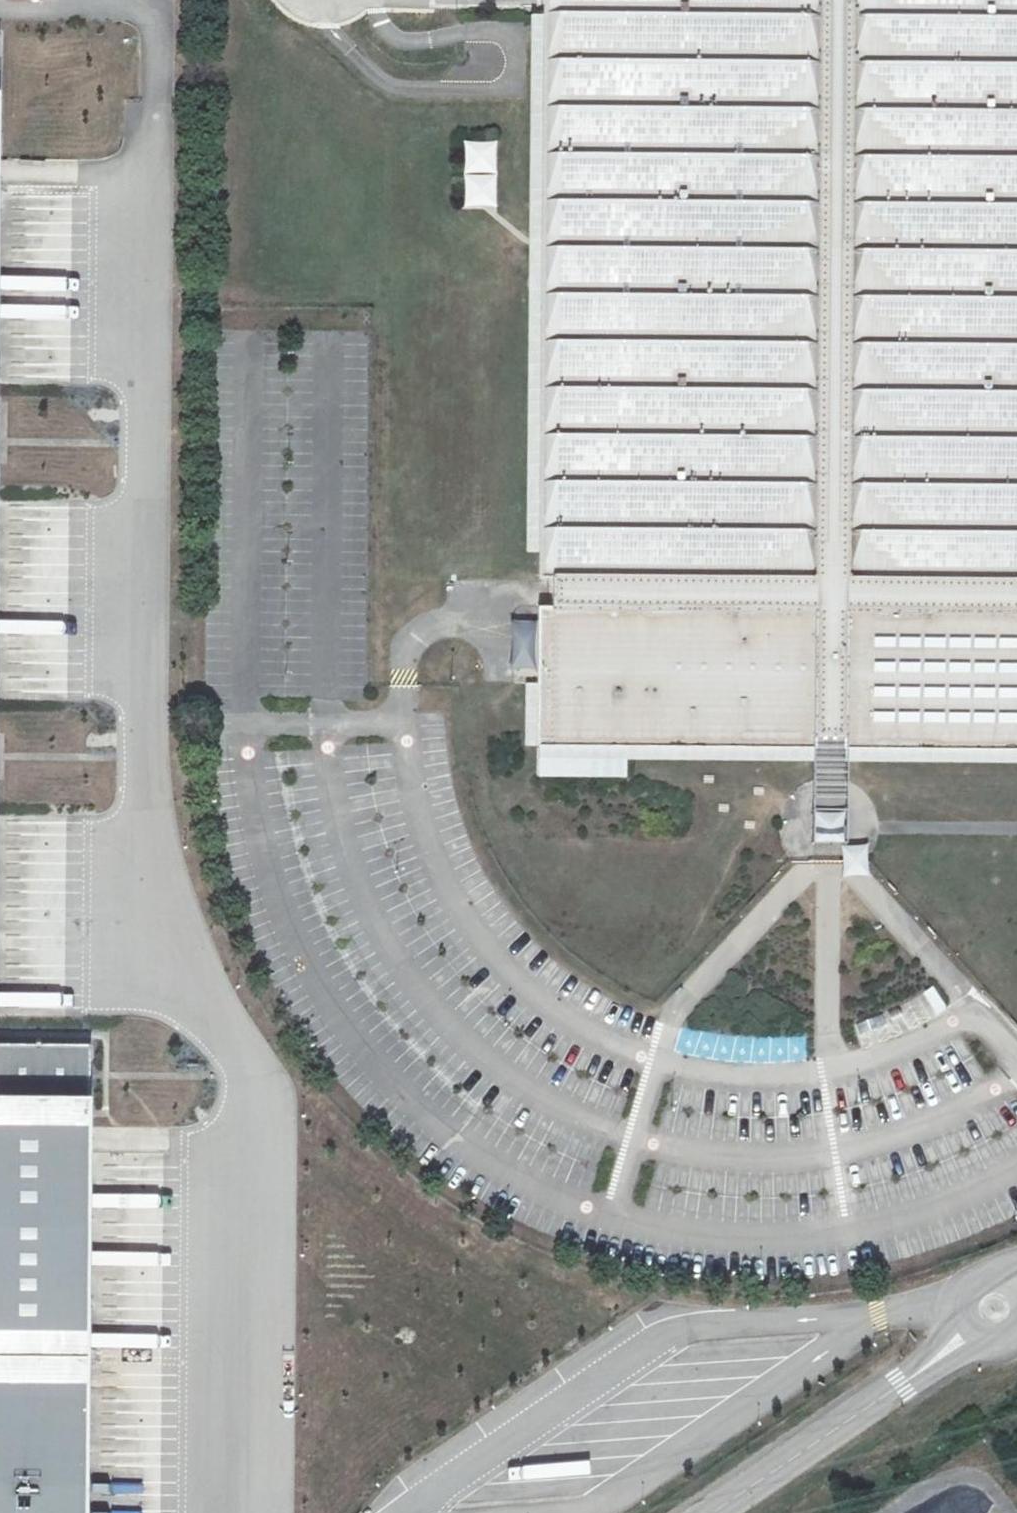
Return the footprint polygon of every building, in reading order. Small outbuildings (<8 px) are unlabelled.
[(538,579),(552,580),(552,607),(538,607),(537,747),(813,750),(815,750),(815,738),(843,738),(843,750),(846,750),(1016,751),(1016,0),(543,0),(538,579)] [(500,208),(496,140),(463,142),(466,210),(500,208)] [(815,750),(813,750),(812,844),(845,845),(846,750),(843,750),(843,738),(815,738),(815,750)] [(854,1026),(866,1049),(946,1009),(935,986),(854,1026)] [(87,1107),(0,1107),(0,1512),(85,1512),(87,1107)]
